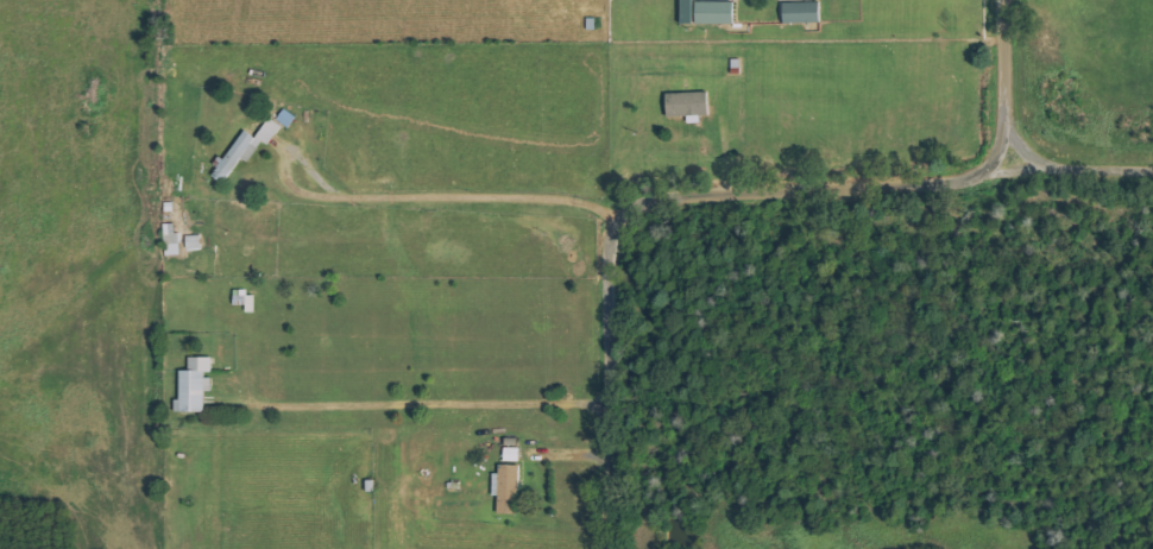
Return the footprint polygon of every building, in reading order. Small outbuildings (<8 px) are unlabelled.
[(697,0),(684,0),(683,23),(738,24),(738,2),(697,2),(697,0)] [(824,22),(823,2),(786,3),(787,24),(824,22)] [(712,115),(711,92),(668,93),(669,116),(712,115)] [(284,125),(272,117),(259,137),(246,129),(220,167),(214,176),(226,184),(243,158),(249,163),(265,140),(272,144),(284,125)] [(165,224),(166,256),(180,255),(179,224),(165,224)] [(188,236),(188,249),(203,249),(203,236),(188,236)] [(215,357),(191,357),(192,370),(183,370),(183,400),(177,400),(178,412),(208,411),(208,391),(214,390),(214,374),(215,374),(215,357)] [(496,496),(500,496),(500,513),(521,514),(523,465),(497,465),(496,496)]
